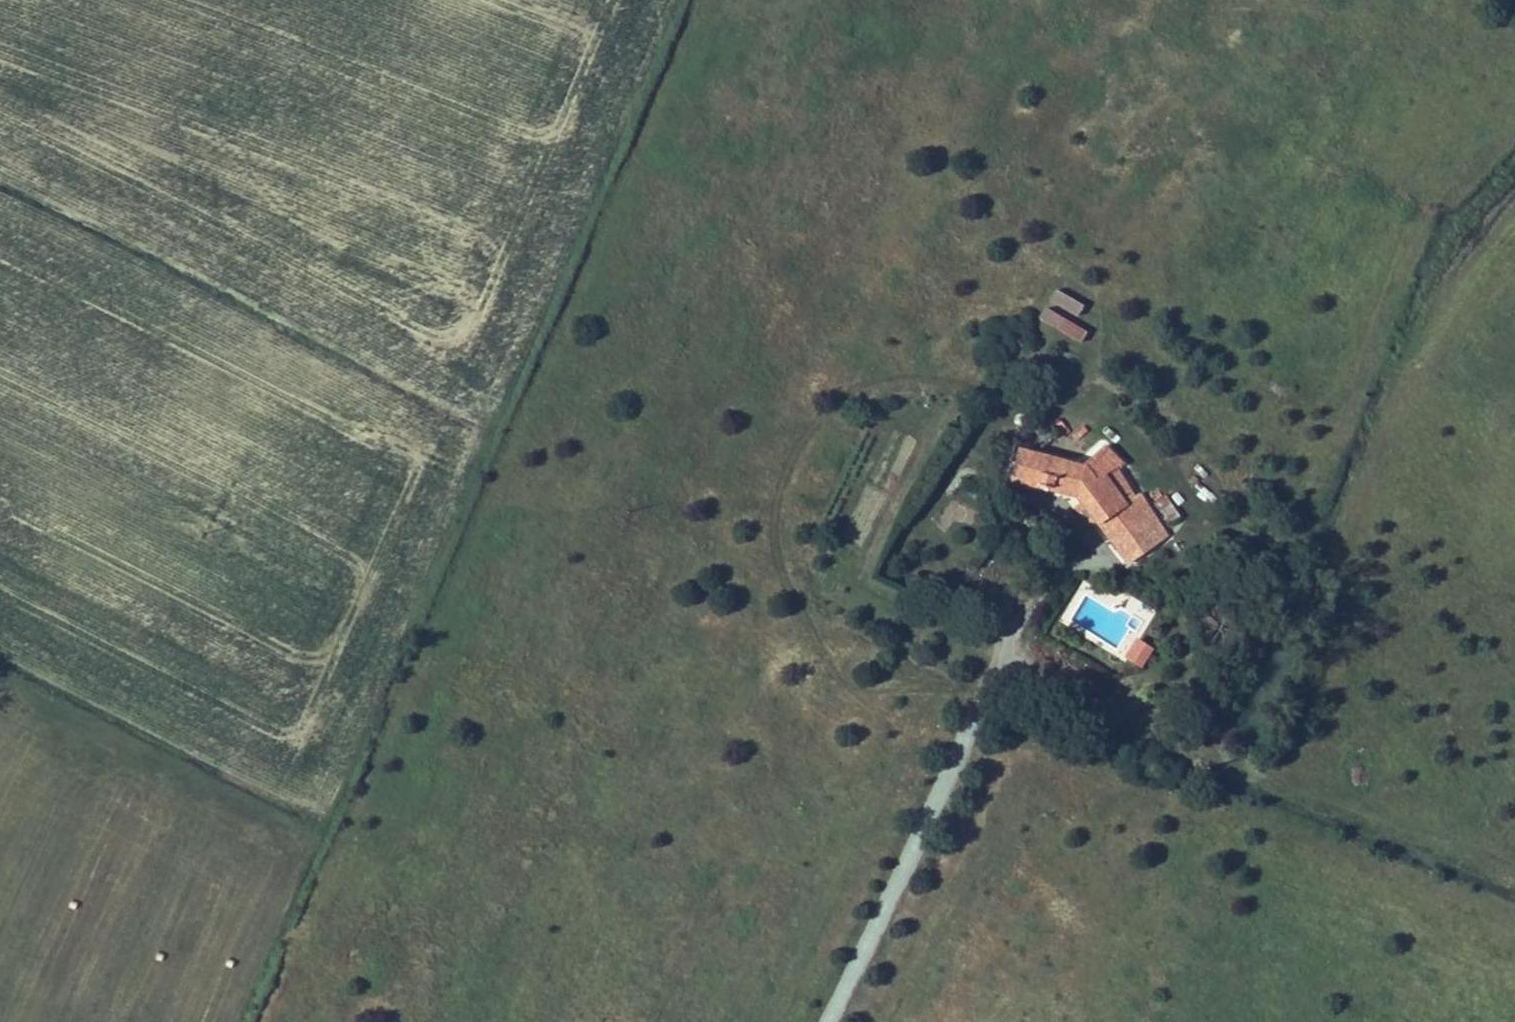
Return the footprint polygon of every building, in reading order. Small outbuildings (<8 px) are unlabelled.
[(1056,289),(1049,302),(1076,317),(1083,304),(1056,289)] [(1047,307),(1040,319),(1080,343),(1087,331),(1047,307)] [(1102,445),(1077,462),(1019,451),(1014,480),(1080,492),(1099,519),(1129,562),(1165,536),(1135,494),(1130,498),(1110,470),(1117,465),(1102,445)] [(1087,502),(1079,507),(1091,525),(1099,519),(1087,502)] [(1127,657),(1140,665),(1151,648),(1138,640),(1127,657)]
